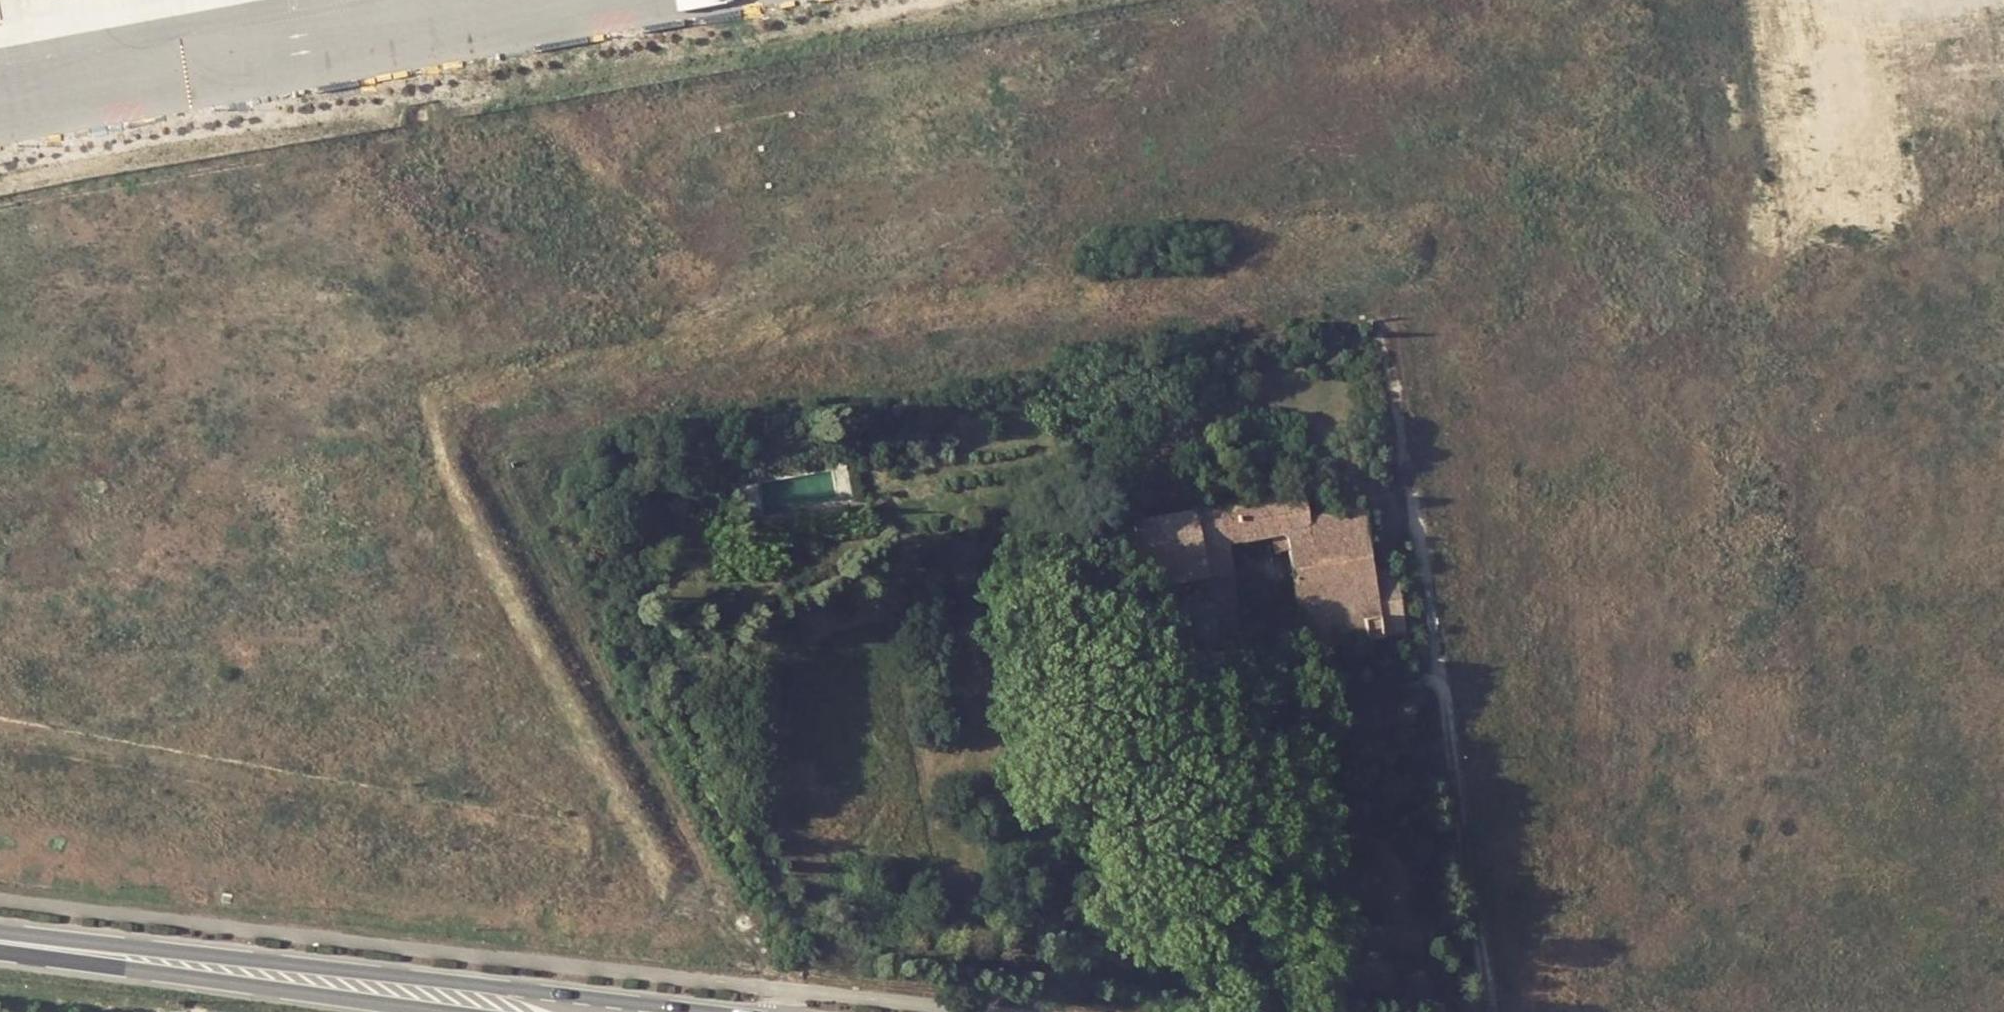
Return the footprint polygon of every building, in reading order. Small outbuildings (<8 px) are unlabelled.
[(1282,499),(1196,513),(1207,579),(1221,669),(1250,664),(1250,660),(1248,647),(1233,551),(1275,544),(1278,555),(1292,552),(1307,631),(1296,634),(1298,652),(1306,651),(1409,631),(1398,572),(1376,574),(1365,510),(1332,514),(1328,492),(1307,496),(1306,493),(1281,495),(1282,499)] [(1196,513),(1132,522),(1144,589),(1207,579),(1196,513)]
